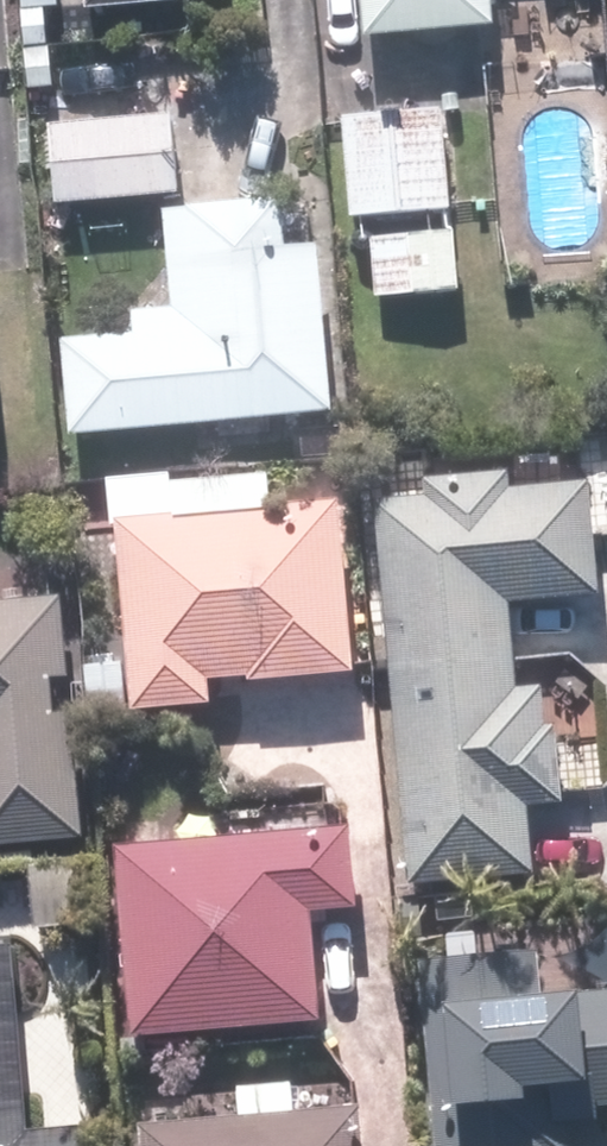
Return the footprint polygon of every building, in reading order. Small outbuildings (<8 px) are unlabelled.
[(95,14),(236,3),(236,0),(94,0),(95,14)] [(363,53),(483,44),(480,0),(359,0),(363,53)] [(448,117),(351,125),(358,218),(456,211),(448,117)] [(181,123),(58,132),(64,207),(187,197),(181,123)] [(140,316),(142,342),(74,348),(82,440),(342,416),(323,201),(173,215),(182,313),(140,316)] [(466,236),(379,241),(384,299),(469,294),(466,236)] [(428,497),(425,455),(385,458),(387,500),(428,497)] [(349,506),(127,523),(142,715),(220,710),(218,683),(259,681),(259,686),(361,679),(349,506)] [(431,599),(391,602),(400,718),(537,707),(534,687),(578,684),(571,595),(529,599),(527,590),(492,593),(488,546),(426,550),(431,599)] [(92,843),(81,718),(66,719),(62,684),(78,683),(71,603),(0,609),(0,850),(92,843)] [(331,1025),(320,916),(367,911),(360,832),(129,854),(147,1041),(331,1025)] [(401,903),(405,942),(432,939),(427,900),(401,903)] [(111,1128),(37,1136),(21,951),(0,952),(0,1145),(113,1145),(111,1128)] [(580,1126),(606,1123),(606,999),(550,1002),(546,960),(433,970),(447,1145),(581,1145),(580,1126)] [(369,1112),(305,1118),(302,1088),(243,1094),(246,1124),(152,1132),(153,1145),(372,1145),(369,1112)]
